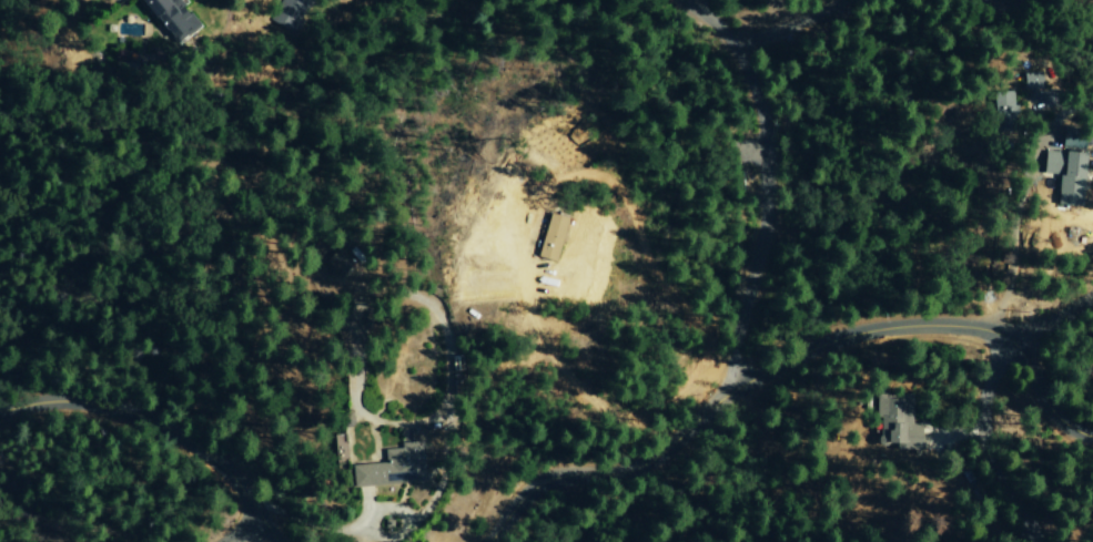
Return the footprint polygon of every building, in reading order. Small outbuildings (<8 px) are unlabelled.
[(169,48),(198,27),(186,11),(181,14),(179,9),(181,7),(175,0),(163,0),(130,0),(169,48)] [(269,19),(293,35),(310,7),(296,0),(281,0),(269,19)] [(1021,72),(1023,94),(1041,92),(1038,71),(1021,72)] [(989,92),(992,121),(1015,120),(1012,90),(989,92)] [(1086,134),(1063,131),(1060,147),(1084,151),(1086,134)] [(1042,153),(1041,175),(1059,176),(1055,206),(1080,209),(1083,155),(1042,153)] [(549,209),(535,256),(554,263),(567,215),(549,209)] [(873,393),(910,393),(910,426),(921,427),(921,450),(873,450),(873,393)] [(351,414),(339,414),(340,428),(352,428),(351,414)] [(334,435),(335,469),(345,469),(346,487),(349,487),(347,434),(334,435)] [(382,450),(401,448),(404,483),(348,488),(346,466),(383,462),(382,450)]
